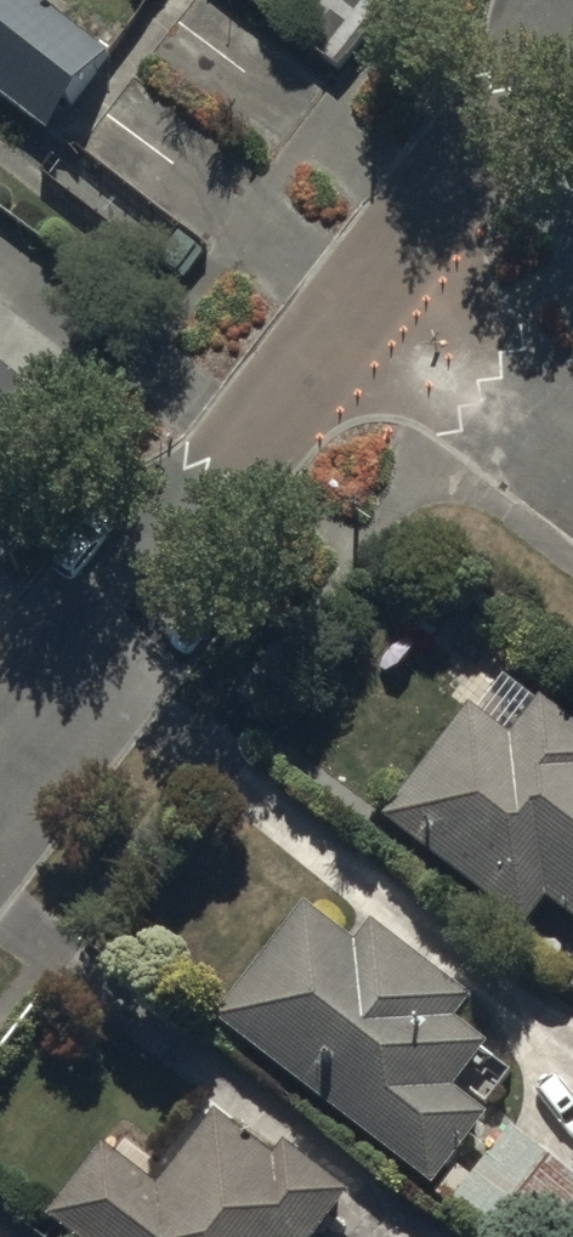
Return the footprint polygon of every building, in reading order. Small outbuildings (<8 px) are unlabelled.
[(51,137),(114,58),(42,0),(0,0),(0,95),(51,137)] [(298,37),(341,69),(393,0),(327,0),(298,37)] [(45,392),(0,359),(0,454),(45,392)] [(386,819),(531,931),(553,903),(572,919),(572,723),(511,675),(479,716),(471,710),(386,819)] [(492,1118),(481,1111),(457,1093),(493,1045),(462,1021),(477,1001),(377,926),(362,946),(308,906),(218,1027),(438,1191),(492,1118)] [(50,1223),(69,1236),(323,1236),(355,1196),(291,1147),(279,1162),(220,1117),(177,1172),(122,1130),(50,1223)] [(440,1200),(490,1236),(567,1236),(563,1234),(572,1221),(572,1177),(510,1131),(473,1179),(461,1171),(440,1200)]
